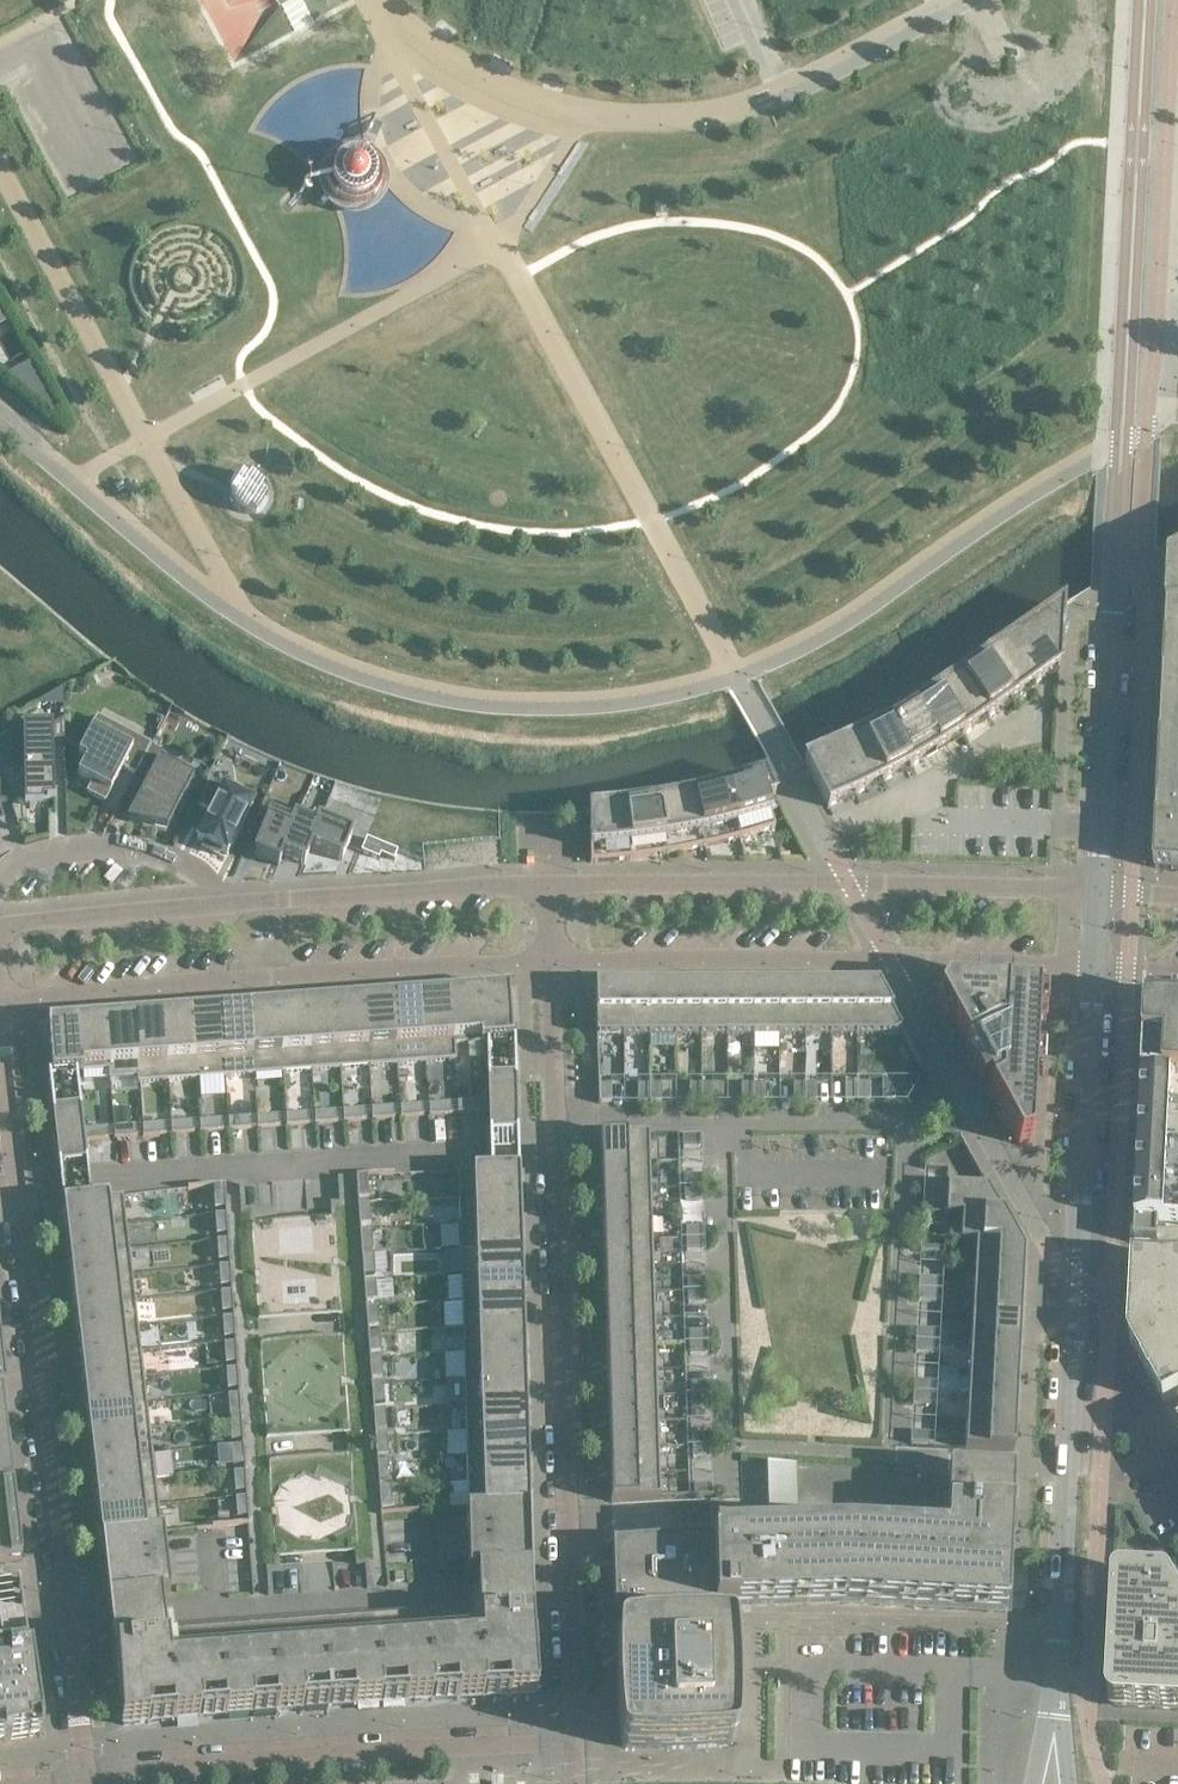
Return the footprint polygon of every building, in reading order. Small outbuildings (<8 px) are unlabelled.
[(332,198),(334,200),(340,204),(346,207),(353,208),(361,207),(367,204),(373,200),(375,198),(376,196),(378,193),(379,191),(380,188),(381,186),(381,183),(381,180),(381,178),(381,175),(380,172),(379,170),(378,167),(377,165),(375,163),(373,161),(371,159),(369,157),(367,156),(364,155),(362,154),(359,153),(356,153),(353,152),(351,152),(348,153),(345,154),(343,154),(340,156),(338,157),(336,159),(334,161),(332,163),(330,165),(329,167),(328,170),(327,172),(326,175),(326,178),(326,180),(326,183),(326,186),(327,188),(328,191),(329,193),(331,196),(332,198)] [(229,493),(229,495),(229,496),(229,497),(229,499),(230,500),(230,501),(231,502),(231,504),(232,505),(233,506),(233,507),(234,508),(235,509),(236,510),(237,511),(238,511),(240,512),(241,513),(242,513),(243,513),(245,514),(246,514),(247,514),(249,514),(250,514),(251,514),(253,514),(254,513),(255,513),(256,512),(258,512),(259,511),(260,510),(261,509),(262,508),(263,507),(264,506),(264,505),(265,504),(266,503),(266,502),(267,501),(267,499),(267,498),(267,497),(267,495),(267,494),(267,493),(267,491),(267,490),(266,489),(266,487),(265,486),(265,485),(264,484),(263,483),(262,482),(261,481),(260,480),(259,479),(258,479),(257,478),(256,477),(254,477),(253,477),(252,476),(251,476),(249,476),(248,476),(247,476),(245,476),(244,476),(243,477),(241,477),(240,478),(239,478),(238,479),(237,480),(236,481),(235,481),(234,482),(233,483),(232,485),(231,486),(231,487),(230,488),(230,489),(230,491),(229,492),(229,493)] [(1170,563),(1167,610),(1173,610),(1172,623),(1166,622),(1157,807),(1162,807),(1162,820),(1156,820),(1154,868),(1177,870),(1177,559),(1170,563)] [(1059,669),(1062,604),(1029,628),(1058,669),(1059,669)] [(1058,669),(1029,628),(1005,645),(1034,686),(1045,678),(1042,673),(1053,665),(1057,670),(1058,669)] [(1034,686),(1005,645),(982,661),(1011,702),(1022,695),(1019,690),(1030,682),(1033,686),(1034,686)] [(1011,702),(982,661),(958,678),(987,719),(999,711),(995,706),(1007,698),(1010,703),(1011,702)] [(987,719),(958,678),(935,694),(963,736),(975,728),(972,723),(983,715),(987,720),(987,719)] [(963,736),(935,694),(911,710),(937,753),(949,745),(946,740),(958,732),(961,737),(963,736)] [(937,753),(911,710),(886,724),(910,768),(923,761),(920,756),(932,749),(935,754),(937,753)] [(104,802),(122,768),(135,775),(150,747),(150,746),(135,738),(130,748),(114,740),(120,730),(97,718),(78,755),(85,759),(77,775),(92,783),(87,793),(104,802)] [(63,720),(52,727),(52,725),(22,726),(22,745),(13,751),(23,767),(24,806),(42,805),(42,800),(53,800),(52,741),(64,741),(63,720)] [(910,768),(886,724),(861,738),(883,783),(896,776),(893,771),(906,764),(909,769),(910,768)] [(883,783),(861,738),(835,750),(856,796),(869,790),(866,784),(879,778),(881,784),(883,783)] [(126,822),(167,829),(193,778),(160,761),(164,754),(150,747),(135,775),(134,777),(146,784),(126,822)] [(856,796),(835,750),(803,764),(827,808),(841,802),(838,797),(851,791),(854,797),(856,796)] [(774,799),(763,778),(725,789),(739,839),(774,829),(766,801),(774,799)] [(220,852),(224,854),(227,855),(228,853),(227,853),(252,804),(224,790),(225,788),(211,781),(198,806),(210,813),(198,838),(197,838),(196,840),(198,841),(199,841),(203,843),(201,847),(218,856),(220,852)] [(739,839),(725,789),(692,797),(703,848),(739,839)] [(703,848),(692,797),(658,803),(666,855),(703,848)] [(666,855),(658,803),(624,808),(630,860),(666,855)] [(630,860),(624,808),(588,811),(590,863),(630,860)] [(282,856),(303,865),(310,849),(309,848),(316,831),(315,830),(293,822),(289,832),(290,833),(281,856),(282,856)] [(254,857),(278,867),(282,856),(281,856),(290,833),(289,832),(268,824),(254,857)] [(310,849),(341,862),(351,838),(317,824),(315,830),(316,831),(309,848),(310,849)] [(366,838),(361,852),(369,855),(375,842),(366,838)] [(369,855),(378,859),(380,854),(383,845),(375,842),(369,855)] [(380,854),(393,859),(396,851),(383,845),(380,854)] [(674,1036),(674,987),(648,988),(649,1037),(674,1036)] [(700,1036),(700,987),(674,987),(674,1036),(700,1036)] [(726,1036),(726,987),(700,987),(700,1036),(726,1036)] [(752,1036),(752,987),(726,987),(726,1036),(752,1036)] [(778,1036),(778,987),(752,987),(752,1036),(778,1036)] [(804,1036),(804,987),(778,987),(778,1036),(804,1036)] [(830,1036),(830,987),(804,987),(804,1036),(830,1036)] [(856,1036),(855,987),(830,987),(830,1036),(856,1036)] [(901,1031),(877,987),(855,987),(856,1036),(894,1036),(901,1031)] [(623,1037),(623,988),(594,988),(595,1037),(623,1037)] [(649,1037),(648,988),(623,988),(623,1037),(649,1037)] [(985,990),(944,988),(938,999),(1017,1145),(1029,1142),(1037,991),(1004,990),(1004,998),(985,997),(985,990)] [(511,1040),(508,990),(488,992),(488,994),(481,995),(480,992),(478,993),(481,1044),(512,1042),(512,1045),(514,1045),(514,1040),(511,1040)] [(481,1044),(478,993),(475,993),(475,995),(468,996),(468,993),(449,995),(453,1046),(455,1046),(481,1044)] [(453,1046),(449,995),(446,995),(446,997),(439,998),(439,995),(420,997),(425,1063),(456,1061),(455,1046),(453,1046)] [(425,1063),(420,997),(418,997),(418,999),(411,1000),(411,997),(392,999),(397,1065),(425,1063)] [(379,1000),(379,998),(366,999),(366,1001),(363,1001),(368,1067),(397,1065),(392,999),(389,999),(389,1001),(382,1002),(382,999),(379,1000)] [(351,1002),(350,1000),(338,1001),(338,1003),(335,1003),(339,1069),(368,1067),(363,1001),(360,1001),(361,1003),(354,1004),(353,1001),(351,1002)] [(1147,1001),(1135,1224),(1137,1224),(1137,1223),(1177,1225),(1177,1003),(1147,1001)] [(322,1004),(322,1002),(309,1003),(309,1005),(306,1005),(311,1071),(339,1069),(335,1003),(332,1003),(332,1006),(325,1006),(325,1004),(322,1004)] [(293,1006),(293,1004),(280,1005),(281,1007),(277,1007),(282,1073),(311,1071),(306,1005),(303,1005),(303,1008),(296,1008),(296,1006),(293,1006)] [(264,1008),(264,1006),(251,1007),(252,1009),(248,1009),(253,1075),(282,1073),(277,1007),(274,1007),(274,1010),(267,1010),(267,1008),(264,1008)] [(236,1010),(236,1008),(223,1009),(223,1011),(220,1011),(225,1077),(253,1075),(248,1009),(246,1009),(246,1012),(239,1012),(239,1010),(236,1010)] [(207,1012),(207,1010),(194,1011),(194,1013),(191,1013),(196,1080),(225,1077),(220,1011),(217,1011),(217,1014),(210,1014),(210,1012),(207,1012)] [(179,1014),(178,1012),(166,1013),(166,1015),(163,1015),(167,1082),(196,1080),(191,1013),(188,1013),(189,1016),(182,1016),(181,1014),(179,1014)] [(167,1082),(163,1015),(160,1016),(160,1018),(153,1018),(153,1016),(134,1017),(138,1078),(137,1078),(137,1084),(167,1082)] [(138,1078),(134,1017),(131,1018),(131,1020),(124,1021),(124,1018),(105,1019),(109,1071),(107,1071),(108,1080),(137,1078),(138,1078)] [(109,1071),(105,1019),(103,1020),(103,1022),(96,1023),(96,1020),(77,1022),(81,1073),(107,1071),(109,1071)] [(81,1073),(77,1022),(74,1022),(74,1024),(67,1025),(67,1022),(47,1024),(50,1073),(47,1073),(48,1079),(50,1079),(50,1075),(81,1073)] [(513,1077),(486,1078),(488,1136),(491,1136),(491,1134),(515,1134),(515,1135),(517,1135),(515,1073),(513,1073),(513,1077)] [(804,1102),(804,1084),(792,1084),(792,1102),(804,1102)] [(816,1102),(816,1084),(804,1084),(804,1102),(816,1102)] [(856,1102),(856,1084),(844,1084),(844,1102),(856,1102)] [(868,1102),(868,1084),(856,1084),(856,1102),(868,1102)] [(610,1103),(610,1085),(597,1085),(597,1103),(610,1103)] [(649,1103),(649,1085),(637,1085),(637,1103),(649,1103)] [(661,1103),(661,1085),(649,1085),(649,1103),(661,1103)] [(701,1103),(700,1085),(689,1085),(689,1103),(701,1103)] [(712,1103),(712,1085),(700,1085),(701,1103),(712,1103)] [(752,1102),(752,1085),(740,1085),(740,1103),(752,1102)] [(764,1102),(764,1085),(752,1085),(752,1102),(764,1102)] [(480,1111),(480,1101),(457,1102),(458,1112),(458,1114),(481,1112),(481,1111),(480,1111)] [(452,1113),(451,1103),(429,1104),(429,1114),(429,1116),(452,1114),(452,1113)] [(423,1115),(422,1105),(400,1106),(401,1116),(400,1116),(401,1118),(423,1116),(423,1115)] [(54,1110),(53,1107),(51,1107),(58,1169),(61,1168),(61,1166),(84,1164),(85,1166),(87,1165),(84,1141),(83,1129),(81,1107),(54,1110)] [(395,1117),(394,1107),(371,1108),(372,1118),(372,1120),(395,1118),(395,1117)] [(366,1119),(365,1109),(343,1111),(343,1120),(343,1121),(343,1122),(366,1120),(366,1119)] [(337,1121),(337,1111),(314,1113),(315,1123),(315,1124),(338,1122),(338,1121),(337,1121)] [(309,1123),(308,1113),(286,1115),(286,1125),(286,1126),(309,1124),(309,1123)] [(280,1125),(279,1115),(256,1117),(257,1127),(257,1128),(280,1127),(280,1125)] [(251,1127),(250,1117),(228,1119),(229,1129),(228,1129),(228,1130),(251,1129),(251,1127)] [(223,1129),(222,1119),(199,1121),(200,1131),(200,1132),(223,1131),(223,1129)] [(194,1131),(193,1121),(171,1123),(171,1133),(171,1134),(194,1133),(194,1131)] [(165,1133),(165,1123),(142,1125),(143,1135),(143,1137),(166,1135),(166,1133),(165,1133)] [(137,1135),(136,1126),(113,1127),(114,1137),(114,1139),(137,1137),(137,1135)] [(107,1138),(106,1128),(83,1129),(84,1141),(107,1139),(107,1138)] [(347,1142),(373,1144),(374,1130),(348,1128),(347,1142)] [(201,1137),(202,1148),(227,1146),(226,1136),(201,1137)] [(648,1163),(647,1136),(598,1138),(599,1165),(648,1163)] [(701,1148),(700,1136),(682,1137),(683,1148),(701,1148)] [(519,1198),(518,1155),(515,1155),(516,1171),(492,1172),(492,1170),(489,1170),(489,1172),(458,1173),(458,1200),(519,1198)] [(649,1189),(648,1163),(599,1165),(600,1191),(649,1189)] [(702,1188),(701,1176),(684,1176),(684,1188),(702,1188)] [(356,1177),(357,1198),(359,1198),(359,1197),(369,1196),(368,1177),(357,1178),(357,1177),(356,1177)] [(935,1186),(923,1185),(922,1202),(934,1202),(935,1186)] [(947,1186),(935,1186),(934,1202),(946,1203),(947,1186)] [(987,1189),(947,1186),(946,1203),(945,1215),(961,1216),(961,1214),(1002,1217),(987,1189)] [(226,1207),(224,1187),(223,1187),(223,1188),(212,1189),(214,1207),(224,1207),(226,1207)] [(61,1188),(65,1231),(126,1224),(123,1197),(65,1204),(63,1188),(61,1188)] [(702,1199),(702,1188),(684,1188),(684,1200),(702,1199)] [(650,1215),(649,1189),(600,1191),(601,1216),(650,1215)] [(520,1224),(519,1198),(458,1200),(459,1226),(520,1224)] [(358,1203),(359,1223),(360,1223),(371,1222),(370,1203),(359,1204),(359,1203),(358,1203)] [(360,1560),(335,1208),(290,1211),(249,1214),(274,1566),(314,1564),(360,1560)] [(227,1233),(226,1213),(225,1213),(225,1214),(214,1214),(215,1233),(226,1232),(226,1233),(227,1233)] [(1002,1217),(961,1214),(961,1216),(960,1242),(975,1242),(975,1241),(1017,1243),(1002,1217)] [(651,1241),(650,1215),(601,1216),(602,1242),(651,1241)] [(129,1250),(126,1224),(65,1231),(68,1257),(129,1250)] [(521,1250),(520,1224),(459,1226),(460,1252),(521,1250)] [(703,1239),(703,1227),(685,1228),(686,1240),(703,1239)] [(359,1229),(361,1249),(362,1249),(362,1248),(373,1248),(371,1229),(361,1230),(361,1229),(359,1229)] [(938,1239),(921,1238),(920,1249),(938,1250),(938,1239)] [(229,1259),(228,1239),(226,1239),(216,1240),(217,1259),(228,1258),(228,1259),(229,1259)] [(704,1251),(703,1239),(686,1240),(686,1252),(704,1251)] [(651,1267),(651,1241),(602,1242),(602,1268),(651,1267)] [(1017,1243),(975,1241),(975,1242),(974,1267),(1023,1269),(1023,1255),(1017,1243)] [(132,1275),(129,1250),(68,1257),(71,1282),(132,1275)] [(522,1276),(521,1250),(460,1252),(461,1277),(522,1276)] [(361,1255),(363,1275),(364,1275),(364,1274),(375,1273),(373,1255),(363,1255),(361,1255)] [(1133,1260),(1132,1285),(1177,1287),(1177,1263),(1133,1260)] [(231,1285),(230,1264),(228,1264),(228,1265),(218,1266),(219,1285),(230,1284),(230,1285),(231,1285)] [(652,1292),(651,1267),(602,1268),(603,1294),(652,1292)] [(1023,1269),(974,1267),(972,1293),(1021,1295),(1023,1269)] [(134,1301),(132,1275),(71,1282),(74,1308),(134,1301)] [(522,1301),(522,1276),(461,1277),(462,1303),(522,1301)] [(936,1279),(919,1278),(918,1290),(936,1291),(936,1279)] [(705,1291),(705,1279),(687,1279),(687,1291),(705,1291)] [(363,1280),(364,1301),(366,1301),(366,1300),(376,1299),(375,1280),(365,1281),(365,1280),(363,1280)] [(1132,1285),(1131,1308),(1177,1310),(1177,1287),(1132,1285)] [(233,1310),(232,1290),(230,1290),(230,1291),(220,1292),(221,1310),(231,1310),(233,1310)] [(936,1291),(918,1290),(917,1302),(935,1303),(936,1291)] [(705,1303),(705,1291),(687,1291),(687,1303),(705,1303)] [(653,1318),(652,1292),(603,1294),(604,1320),(653,1318)] [(1021,1295),(972,1293),(971,1318),(1020,1321),(1021,1295)] [(137,1327),(134,1301),(74,1308),(77,1334),(137,1327)] [(523,1327),(522,1301),(462,1303),(462,1329),(523,1327)] [(365,1306),(366,1327),(368,1326),(378,1325),(377,1306),(366,1307),(366,1306),(365,1306)] [(1131,1308),(1130,1331),(1177,1333),(1177,1310),(1131,1308)] [(235,1336),(233,1316),(232,1316),(232,1317),(222,1317),(223,1336),(233,1335),(233,1336),(235,1336)] [(654,1345),(653,1318),(604,1320),(605,1346),(654,1345)] [(1020,1321),(971,1318),(970,1344),(1019,1347),(1020,1321)] [(140,1352),(137,1327),(77,1334),(80,1359),(140,1352)] [(524,1353),(523,1327),(462,1329),(463,1355),(524,1353)] [(934,1330),(916,1329),(915,1341),(933,1342),(934,1330)] [(707,1343),(706,1331),(688,1332),(689,1344),(707,1343)] [(1130,1331),(1129,1340),(1143,1365),(1152,1382),(1177,1367),(1177,1333),(1130,1331)] [(367,1332),(368,1352),(370,1352),(370,1351),(380,1351),(379,1332),(368,1333),(368,1332),(367,1332)] [(933,1342),(915,1341),(915,1353),(932,1354),(933,1342)] [(237,1362),(235,1342),(234,1342),(223,1343),(225,1362),(235,1361),(235,1362),(237,1362)] [(707,1355),(707,1343),(689,1344),(689,1355),(707,1355)] [(1019,1347),(970,1344),(968,1370),(1017,1372),(1019,1347)] [(655,1370),(654,1345),(605,1346),(606,1372),(655,1370)] [(143,1378),(140,1352),(80,1359),(83,1385),(143,1378)] [(525,1379),(524,1353),(463,1355),(463,1357),(469,1357),(470,1379),(464,1379),(464,1381),(525,1379)] [(369,1358),(370,1378),(372,1378),(371,1377),(382,1377),(381,1358),(370,1359),(370,1358),(369,1358)] [(1177,1395),(1177,1367),(1152,1382),(1164,1403),(1177,1395)] [(239,1388),(237,1368),(236,1368),(225,1369),(227,1388),(237,1387),(237,1388),(239,1388)] [(655,1396),(655,1370),(606,1372),(606,1398),(655,1396)] [(1017,1372),(968,1370),(967,1396),(1016,1398),(1017,1372)] [(21,1560),(0,1375),(0,1563),(21,1560)] [(146,1404),(143,1378),(83,1385),(86,1411),(146,1404)] [(526,1405),(525,1379),(464,1381),(465,1407),(526,1405)] [(931,1382),(913,1381),(913,1393),(930,1394),(931,1382)] [(708,1395),(708,1383),(690,1383),(690,1395),(708,1395)] [(370,1384),(372,1404),(373,1404),(373,1403),(384,1403),(382,1384),(372,1385),(372,1384),(370,1384)] [(930,1394),(913,1393),(912,1405),(930,1406),(930,1394)] [(240,1414),(239,1394),(237,1394),(238,1394),(227,1395),(228,1414),(239,1413),(239,1414),(240,1414)] [(708,1406),(708,1395),(690,1395),(691,1407),(708,1406)] [(656,1422),(655,1396),(606,1398),(607,1423),(656,1422)] [(1016,1398),(967,1396),(966,1421),(1015,1424),(1016,1398)] [(149,1430),(146,1404),(86,1411),(89,1437),(149,1430)] [(526,1431),(526,1405),(465,1407),(466,1433),(526,1431)] [(372,1410),(374,1430),(375,1430),(375,1429),(386,1428),(384,1410),(374,1410),(372,1410)] [(242,1440),(241,1419),(239,1419),(239,1420),(229,1421),(230,1440),(241,1439),(241,1440),(242,1440)] [(1015,1424),(966,1421),(964,1449),(1013,1451),(1015,1424)] [(657,1448),(656,1422),(607,1423),(608,1449),(657,1448)] [(152,1455),(149,1430),(89,1437),(92,1462),(152,1455)] [(527,1457),(526,1431),(466,1433),(466,1459),(527,1457)] [(928,1434),(910,1433),(910,1444),(928,1445),(928,1434)] [(710,1446),(709,1434),(692,1435),(692,1447),(710,1446)] [(374,1435),(376,1456),(377,1456),(377,1455),(387,1454),(386,1435),(376,1436),(376,1435),(374,1435)] [(244,1465),(243,1445),(241,1445),(241,1446),(231,1447),(232,1465),(242,1465),(243,1465),(244,1465)] [(710,1458),(710,1446),(692,1447),(692,1459),(710,1458)] [(658,1474),(657,1448),(608,1449),(609,1475),(658,1474)] [(155,1481),(152,1455),(92,1462),(95,1488),(155,1481)] [(528,1482),(527,1457),(466,1459),(467,1484),(528,1482)] [(376,1461),(377,1482),(379,1481),(389,1480),(388,1461),(378,1462),(378,1461),(376,1461)] [(794,1465),(765,1463),(768,1541),(796,1540),(794,1465)] [(246,1491),(244,1471),(243,1471),(243,1472),(233,1472),(234,1491),(244,1490),(244,1491),(246,1491)] [(705,1748),(728,1746),(729,1745),(730,1745),(732,1743),(733,1741),(733,1740),(734,1717),(734,1689),(732,1661),(730,1638),(730,1637),(729,1636),(729,1635),(727,1633),(726,1633),(724,1633),(720,1633),(719,1607),(843,1604),(989,1611),(1004,1611),(1005,1597),(1006,1597),(1012,1476),(947,1473),(945,1511),(947,1512),(947,1520),(843,1524),(842,1539),(796,1540),(768,1541),(611,1546),(613,1611),(627,1610),(627,1635),(622,1636),(620,1637),(619,1638),(618,1639),(618,1640),(617,1641),(617,1642),(616,1664),(617,1693),(618,1721),(620,1743),(621,1745),(621,1746),(623,1747),(625,1748),(625,1749),(649,1749),(677,1749),(705,1748)] [(659,1502),(658,1474),(609,1475),(610,1504),(659,1502)] [(158,1507),(155,1481),(95,1488),(98,1514),(158,1507)] [(529,1509),(528,1482),(467,1484),(468,1509),(468,1511),(529,1509)] [(711,1498),(711,1486),(693,1486),(694,1498),(711,1498)] [(378,1487),(379,1507),(381,1507),(381,1506),(391,1506),(390,1487),(379,1488),(379,1487),(378,1487)] [(248,1517),(246,1497),(245,1497),(245,1498),(234,1498),(236,1517),(246,1516),(246,1517),(248,1517)] [(158,1508),(158,1507),(98,1514),(101,1540),(146,1534),(146,1533),(143,1510),(158,1508)] [(531,1571),(529,1509),(468,1511),(468,1509),(466,1509),(468,1573),(531,1571)] [(170,1594),(162,1531),(146,1533),(146,1534),(101,1540),(108,1602),(170,1594)] [(1115,1584),(1114,1595),(1117,1596),(1116,1604),(1114,1604),(1113,1624),(1115,1624),(1115,1632),(1112,1632),(1111,1652),(1114,1652),(1113,1660),(1111,1660),(1109,1693),(1109,1696),(1109,1698),(1109,1699),(1110,1700),(1110,1702),(1111,1703),(1112,1703),(1113,1704),(1114,1705),(1116,1705),(1117,1705),(1125,1706),(1126,1703),(1134,1704),(1134,1706),(1150,1707),(1150,1704),(1159,1705),(1159,1708),(1175,1708),(1175,1706),(1177,1706),(1177,1596),(1171,1583),(1170,1581),(1168,1580),(1166,1579),(1163,1578),(1159,1578),(1124,1576),(1122,1576),(1121,1577),(1120,1577),(1118,1578),(1117,1578),(1116,1579),(1116,1580),(1115,1582),(1115,1583),(1115,1584)] [(449,1701),(520,1698),(534,1697),(531,1645),(532,1645),(530,1623),(532,1623),(531,1595),(478,1597),(479,1645),(455,1646),(454,1640),(193,1659),(193,1665),(169,1667),(164,1620),(110,1625),(114,1654),(115,1653),(117,1675),(118,1675),(122,1727),(193,1720),(236,1716),(264,1714),(321,1709),(363,1706),(406,1703),(449,1701)] [(42,1735),(39,1717),(42,1716),(40,1706),(38,1706),(29,1647),(27,1648),(28,1656),(13,1658),(15,1672),(0,1674),(0,1742),(42,1735)]
